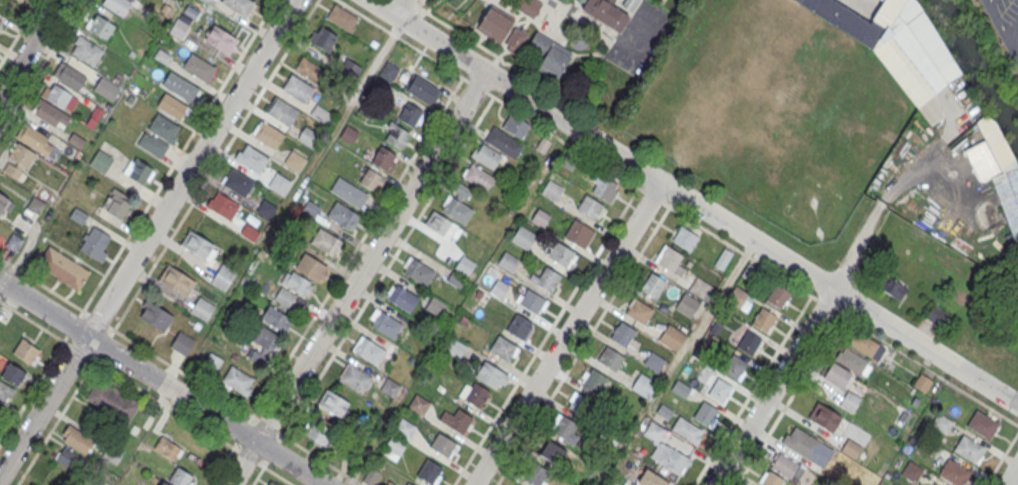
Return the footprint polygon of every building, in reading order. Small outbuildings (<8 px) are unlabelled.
[(129,0),(103,0),(101,4),(123,17),(132,2),(129,0)] [(221,1),(245,16),(254,2),(251,0),(222,0),(221,1)] [(536,0),(516,0),(512,6),(532,20),(543,4),(536,0)] [(620,32),(629,15),(611,6),(614,0),(586,0),(581,11),(620,32)] [(638,0),(625,0),(622,4),(631,10),(638,0)] [(882,1),(880,0),(915,0),(917,2),(960,71),(935,92),(943,117),(931,126),(917,108),(871,49),(792,0),(835,0),(869,22),(882,1)] [(334,3),(357,18),(352,26),(354,27),(351,32),(326,17),(334,3)] [(499,44),(514,21),(490,6),(475,29),(499,44)] [(115,25),(106,40),(84,27),(90,18),(93,19),(96,14),(115,25)] [(179,38),(188,25),(178,19),(170,32),(179,38)] [(329,52),(338,34),(317,24),(308,42),(329,52)] [(213,25),(204,39),(229,54),(238,40),(213,25)] [(528,33),(515,26),(503,47),(515,55),(528,33)] [(536,31),(527,46),(544,55),(536,68),(555,79),(572,52),(536,31)] [(93,66),(103,51),(78,34),(73,42),(76,44),(71,53),(93,66)] [(158,48),(153,57),(167,65),(172,56),(158,48)] [(190,52),(182,67),(206,82),(215,68),(190,52)] [(294,70),(303,55),(325,69),(315,84),(294,70)] [(362,68),(347,58),(340,69),(354,79),(362,68)] [(399,69),(387,61),(379,74),(391,81),(399,69)] [(57,78),(66,64),(86,76),(77,90),(57,78)] [(169,70),(161,84),(192,104),(201,90),(169,70)] [(282,89),(291,74),(313,87),(303,102),(282,89)] [(405,90),(431,106),(440,91),(415,75),(405,90)] [(45,98),(54,84),(74,96),(66,110),(45,98)] [(157,106),(165,92),(188,107),(180,120),(157,106)] [(275,95),(299,111),(289,127),(264,111),(275,95)] [(39,98),(70,117),(65,125),(58,121),(54,127),(33,114),(36,109),(33,107),(39,98)] [(423,110),(405,102),(397,119),(414,127),(423,110)] [(309,114),(328,126),(335,115),(316,103),(309,114)] [(530,125),(511,112),(501,127),(520,140),(530,125)] [(147,128),(156,113),(179,126),(170,142),(147,128)] [(1001,173),(987,180),(1017,243),(1017,170),(990,113),(975,121),(1001,173)] [(262,120),(284,134),(274,150),(252,136),(253,134),(252,133),(258,124),(259,124),(262,120)] [(401,149),(410,132),(391,121),(381,139),(401,149)] [(46,156),(52,145),(45,141),(48,138),(24,122),(15,136),(46,156)] [(297,139),(305,126),(320,135),(313,149),(297,139)] [(483,140),(493,126),(523,145),(514,159),(483,140)] [(137,144),(145,130),(168,144),(160,158),(137,144)] [(72,131),(66,141),(80,149),(86,140),(72,131)] [(8,156),(17,141),(36,154),(27,169),(23,166),(20,170),(23,171),(17,180),(2,170),(8,161),(15,166),(17,162),(8,156)] [(470,156),(492,170),(502,155),(480,141),(470,156)] [(247,143),(269,157),(259,174),(234,158),(239,150),(242,152),(247,143)] [(387,171),(396,154),(379,145),(371,163),(387,171)] [(98,149),(88,164),(104,174),(113,159),(98,149)] [(283,162),(291,150),(306,159),(298,172),(283,162)] [(135,157),(153,168),(152,169),(155,171),(148,182),(146,180),(143,186),(127,176),(127,175),(123,172),(130,160),(133,161),(135,157)] [(494,179),(470,162),(461,176),(485,192),(494,179)] [(232,167),(255,181),(245,199),(221,184),(222,183),(220,182),(224,175),(226,176),(232,167)] [(358,183),(377,192),(384,176),(365,167),(358,183)] [(267,185),(283,195),(291,181),(276,171),(267,185)] [(592,192),(608,202),(619,184),(602,174),(592,192)] [(330,190),(338,176),(368,194),(360,208),(330,190)] [(548,179),(563,188),(554,202),(540,193),(548,179)] [(121,221),(134,200),(114,187),(101,208),(121,221)] [(241,204),(215,190),(205,208),(231,222),(241,204)] [(1,214),(0,213),(0,194),(9,199),(1,214)] [(576,209),(585,194),(603,205),(594,220),(576,209)] [(33,196),(26,207),(38,214),(45,203),(33,196)] [(441,210),(464,224),(473,209),(451,196),(441,210)] [(263,198),(276,207),(269,219),(255,211),(263,198)] [(326,216),(336,201),(358,214),(348,229),(326,216)] [(75,207),(69,216),(82,225),(88,215),(75,207)] [(423,225),(449,240),(457,226),(433,210),(423,225)] [(549,215),(543,212),(540,217),(536,215),(533,220),(543,226),(549,215)] [(574,219),(564,236),(584,249),(595,231),(574,219)] [(528,251),(538,235),(520,225),(510,241),(528,251)] [(680,225),(671,240),(689,251),(698,237),(680,225)] [(92,226),(110,237),(103,250),(107,253),(101,262),(96,259),(96,260),(78,249),(92,226)] [(310,242),(320,227),(342,241),(332,256),(310,242)] [(180,244),(189,229),(213,244),(212,247),(216,250),(209,262),(180,244)] [(547,260),(572,267),(576,250),(551,243),(547,260)] [(48,245),(90,271),(77,291),(61,281),(60,282),(55,279),(56,277),(36,264),(48,245)] [(667,247),(682,256),(672,272),(657,263),(667,247)] [(713,265),(722,271),(733,253),(724,247),(713,265)] [(510,274),(519,261),(505,251),(496,264),(510,274)] [(295,267),(305,252),(327,266),(317,281),(295,267)] [(454,268),(462,255),(475,263),(467,276),(454,268)] [(403,272),(426,286),(434,271),(412,258),(403,272)] [(167,264),(195,281),(184,297),(157,280),(167,264)] [(209,282),(224,292),(235,274),(221,264),(209,282)] [(562,277),(546,266),(539,277),(534,273),(529,279),(551,294),(562,277)] [(282,285),(292,269),(314,283),(304,298),(282,285)] [(651,272),(665,281),(655,298),(640,288),(651,272)] [(707,302),(715,288),(696,276),(688,290),(707,302)] [(908,290),(888,276),(879,290),(898,304),(908,290)] [(510,286),(497,278),(489,291),(502,299),(510,286)] [(384,297),(409,312),(418,297),(393,282),(384,297)] [(775,283),(790,292),(780,309),(765,299),(775,283)] [(726,301),(745,313),(754,299),(736,286),(726,301)] [(527,288),(518,303),(536,314),(545,299),(527,288)] [(674,307),(690,319),(701,304),(686,292),(674,307)] [(199,296),(190,311),(205,321),(215,306),(199,296)] [(446,304),(433,296),(425,308),(438,316),(446,304)] [(634,298),(626,313),(644,324),(653,309),(634,298)] [(149,300),(173,316),(163,332),(138,317),(149,300)] [(284,332),(293,318),(269,304),(261,318),(284,332)] [(393,339),(402,324),(375,307),(369,317),(373,321),(370,325),(393,339)] [(761,307),(775,316),(765,332),(750,323),(761,307)] [(506,331),(522,340),(532,321),(516,313),(506,331)] [(609,338),(626,348),(637,331),(620,320),(609,338)] [(250,338),(259,323),(281,337),(272,352),(250,338)] [(677,351),(686,335),(667,324),(658,341),(677,351)] [(179,330),(194,340),(185,356),(169,347),(179,330)] [(746,330),(761,340),(751,356),(736,347),(746,330)] [(885,350),(860,332),(850,346),(875,364),(885,350)] [(351,350),(376,365),(385,350),(361,335),(351,350)] [(498,335),(489,350),(508,361),(517,347),(498,335)] [(21,338),(40,349),(31,364),(12,352),(21,338)] [(606,345),(597,360),(615,371),(624,357),(606,345)] [(834,359),(863,379),(871,366),(843,347),(834,359)] [(658,372),(665,360),(651,351),(644,363),(658,372)] [(749,363),(732,352),(721,370),(738,381),(749,363)] [(509,374),(484,359),(474,376),(499,391),(509,374)] [(340,378),(349,363),(371,377),(362,392),(340,378)] [(841,392),(852,375),(832,363),(821,379),(841,392)] [(231,364),(253,379),(248,387),(251,389),(246,398),(220,381),(231,364)] [(608,378),(591,367),(580,384),(597,395),(608,378)] [(648,399),(658,383),(639,372),(629,388),(648,399)] [(913,385),(925,393),(932,381),(921,374),(913,385)] [(717,377),(732,386),(722,403),(707,393),(717,377)] [(87,398),(125,424),(138,405),(99,379),(87,398)] [(3,402),(7,396),(9,397),(14,388),(0,380),(0,400),(3,402)] [(466,383),(458,395),(478,408),(489,390),(474,381),(471,386),(466,383)] [(317,404),(327,389),(349,402),(339,418),(317,404)] [(848,389),(862,397),(853,413),(839,405),(848,389)] [(703,401),(718,410),(708,426),(693,417),(703,401)] [(817,402),(842,417),(833,433),(808,418),(817,402)] [(438,419),(465,436),(473,425),(470,423),(473,418),(458,408),(453,415),(444,410),(438,419)] [(976,410),(999,424),(989,440),(966,426),(976,410)] [(946,434),(953,421),(938,413),(931,426),(946,434)] [(579,437),(574,433),(579,427),(561,414),(550,431),(572,447),(579,437)] [(401,417),(416,426),(408,440),(393,431),(401,417)] [(302,435),(324,448),(332,434),(311,421),(302,435)] [(94,441),(69,424),(60,439),(84,455),(94,441)] [(795,426),(823,443),(812,462),(780,443),(786,433),(789,435),(795,426)] [(438,432),(459,445),(454,454),(452,453),(449,458),(428,446),(438,432)] [(962,434),(985,448),(975,464),(952,450),(962,434)] [(153,448),(173,460),(181,448),(161,435),(153,448)] [(381,454),(395,463),(406,444),(392,436),(381,454)] [(853,459),(862,447),(848,438),(840,450),(853,459)] [(567,452),(547,440),(538,455),(557,467),(567,452)] [(75,473),(83,458),(62,445),(54,459),(75,473)] [(657,460),(667,445),(689,459),(679,474),(657,460)] [(798,483),(806,467),(777,453),(770,469),(798,483)] [(427,458),(416,475),(431,484),(432,483),(435,484),(441,476),(438,474),(442,467),(427,458)] [(971,473),(964,484),(954,484),(938,475),(947,458),(971,473)] [(909,459),(924,469),(916,483),(900,474),(909,459)] [(533,463),(523,479),(532,484),(544,484),(551,475),(533,463)] [(380,472),(373,484),(369,484),(362,481),(370,466),(380,472)] [(193,482),(191,484),(176,484),(169,481),(177,467),(194,477),(191,481),(193,482)] [(647,469),(637,482),(641,484),(668,484),(647,469)] [(783,479),(779,484),(762,484),(760,484),(768,470),(783,479)]
